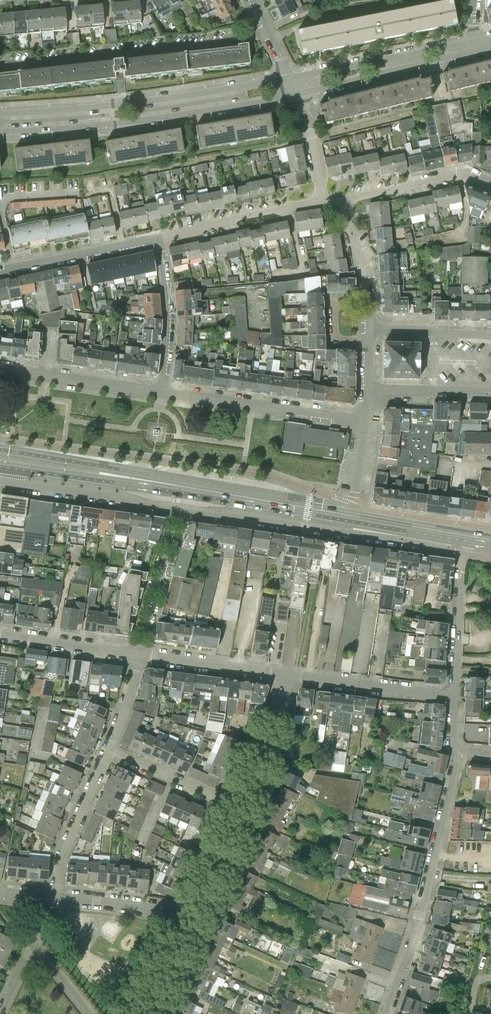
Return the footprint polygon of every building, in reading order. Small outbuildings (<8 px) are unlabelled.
[(171,13),(165,0),(155,0),(152,1),(159,15),(161,18),(171,13)] [(171,13),(182,8),(186,16),(194,12),(188,1),(188,0),(186,0),(180,3),(178,0),(165,0),(171,13)] [(229,2),(228,0),(207,0),(212,10),(229,2)] [(310,10),(307,4),(302,7),(299,0),(289,0),(277,6),(283,18),(298,10),(300,14),(310,10)] [(457,25),(455,19),(452,1),(421,7),(426,31),(457,25)] [(141,23),(141,21),(139,2),(126,4),(128,24),(141,23)] [(220,19),(221,20),(235,13),(229,2),(212,10),(201,16),(203,20),(209,17),(217,13),(220,19)] [(114,25),(128,24),(126,4),(112,5),(114,25)] [(104,26),(103,24),(102,6),(88,7),(90,28),(104,26)] [(77,29),(90,28),(88,7),(75,8),(77,29)] [(395,38),(426,31),(421,7),(390,13),(395,38)] [(67,30),(66,28),(64,10),(52,11),(54,31),(67,30)] [(40,33),(54,31),(52,11),(38,12),(40,33)] [(27,34),(40,33),(38,12),(25,14),(27,34)] [(364,44),(395,38),(390,13),(359,19),(364,44)] [(14,35),(27,34),(25,14),(13,15),(14,35)] [(14,35),(13,15),(0,16),(0,36),(14,35)] [(333,50),(364,44),(359,19),(328,25),(333,50)] [(153,37),(160,37),(154,23),(147,26),(153,37)] [(302,56),(333,50),(328,25),(297,32),(302,56)] [(104,42),(110,41),(109,30),(104,30),(104,28),(102,28),(104,42)] [(115,79),(115,78),(123,77),(123,78),(250,64),(248,49),(248,44),(238,45),(238,47),(186,53),(186,52),(183,53),(122,60),(112,61),(20,72),(20,71),(17,72),(0,74),(0,92),(115,79)] [(486,83),(490,82),(490,60),(447,71),(448,73),(442,74),(444,84),(447,83),(449,92),(486,83)] [(395,106),(413,102),(432,97),(430,89),(432,88),(432,86),(431,86),(429,78),(428,78),(429,79),(420,81),(419,76),(418,76),(419,79),(390,86),(395,106)] [(360,115),(395,106),(390,86),(355,94),(360,115)] [(325,123),(360,115),(355,94),(328,101),(328,99),(327,99),(328,104),(319,106),(319,105),(318,105),(320,114),(318,114),(318,116),(323,115),(325,123)] [(471,146),(480,146),(480,133),(472,132),(472,123),(464,123),(459,101),(445,104),(444,104),(457,164),(470,161),(471,146)] [(444,166),(457,164),(444,104),(431,106),(432,108),(430,108),(431,109),(432,109),(434,117),(444,166)] [(419,110),(411,112),(412,119),(420,117),(419,110)] [(237,143),(256,140),(274,137),(270,114),(233,120),(237,143)] [(425,170),(444,166),(434,117),(424,119),(430,145),(419,147),(420,149),(425,170)] [(404,133),(415,130),(412,119),(412,118),(399,121),(402,134),(404,133)] [(199,149),(237,143),(233,120),(195,126),(199,149)] [(147,158),(166,155),(184,152),(180,129),(143,135),(147,158)] [(109,164),(147,158),(143,135),(106,142),(109,164)] [(55,167),(92,163),(89,140),(52,144),(55,167)] [(411,143),(407,144),(404,144),(408,158),(407,158),(410,173),(425,170),(420,149),(412,151),(411,143)] [(17,172),(55,167),(52,144),(14,149),(17,172)] [(288,162),(304,158),(301,145),(285,148),(288,162)] [(474,163),(475,163),(476,165),(479,165),(480,163),(482,164),(483,154),(489,154),(488,165),(490,165),(490,147),(480,146),(471,146),(470,161),(470,163),(474,163)] [(341,175),(354,172),(352,159),(350,153),(337,156),(341,175)] [(367,172),(380,169),(378,159),(377,153),(364,156),(367,172)] [(391,156),(394,172),(407,170),(404,154),(391,156)] [(328,178),(341,175),(337,156),(324,159),(328,178)] [(354,175),(367,172),(364,156),(352,159),(354,172),(354,175)] [(381,175),(394,172),(391,156),(378,159),(380,169),(381,175)] [(290,173),(306,170),(304,158),(288,162),(290,173)] [(288,188),(300,185),(306,184),(304,171),(306,171),(306,170),(290,173),(285,175),(288,188)] [(275,194),(274,191),(273,184),(272,178),(258,181),(261,197),(275,194)] [(249,200),(261,197),(258,181),(245,184),(246,186),(249,202),(250,202),(249,200)] [(122,195),(128,194),(126,183),(120,185),(122,195)] [(115,197),(122,195),(120,185),(113,186),(115,197)] [(468,227),(477,228),(490,196),(463,185),(469,211),(468,227)] [(237,204),(234,188),(233,186),(220,188),(220,191),(224,207),(224,204),(236,202),(236,205),(237,204)] [(237,204),(249,202),(246,186),(234,188),(237,204)] [(448,205),(461,203),(458,186),(445,189),(448,205)] [(436,208),(448,205),(445,189),(433,192),(436,208)] [(211,210),(224,207),(220,191),(207,194),(211,210)] [(437,212),(436,208),(433,192),(432,192),(433,196),(420,199),(423,215),(437,212)] [(172,213),(184,210),(183,197),(182,194),(169,197),(172,213)] [(198,213),(199,212),(196,196),(195,194),(183,197),(184,210),(185,213),(198,211),(198,213)] [(199,212),(211,210),(207,194),(196,196),(199,212)] [(477,228),(468,227),(467,243),(473,243),(473,248),(479,248),(479,244),(481,244),(482,227),(490,227),(490,196),(477,228)] [(160,216),(172,213),(169,197),(156,200),(156,203),(160,216)] [(407,201),(408,207),(410,212),(411,217),(413,217),(423,215),(420,199),(407,201)] [(370,217),(389,215),(388,202),(369,203),(370,217)] [(160,218),(160,216),(156,203),(144,205),(144,207),(147,221),(160,218)] [(148,223),(147,221),(144,207),(131,210),(135,226),(148,223)] [(327,221),(322,222),(320,209),(307,211),(310,231),(323,228),(329,227),(329,223),(327,221)] [(122,229),(135,226),(131,210),(118,212),(122,229)] [(297,233),(310,231),(307,211),(294,213),(297,233)] [(90,239),(87,223),(85,213),(43,222),(43,220),(8,227),(13,251),(21,249),(30,247),(38,246),(38,245),(47,243),(47,244),(54,242),(54,245),(55,244),(64,242),(72,241),(72,240),(81,239),(89,237),(89,239),(90,239)] [(371,229),(391,227),(389,215),(370,217),(371,229)] [(100,220),(103,236),(116,233),(113,218),(100,220)] [(90,239),(103,236),(100,220),(87,223),(90,239)] [(277,240),(290,238),(287,222),(274,224),(277,240)] [(265,243),(277,240),(274,224),(262,227),(265,243)] [(265,245),(265,243),(262,227),(261,227),(262,229),(250,232),(251,246),(252,248),(265,245)] [(376,243),(392,241),(391,227),(371,229),(371,230),(375,230),(376,243)] [(239,248),(251,246),(250,232),(249,230),(235,232),(236,234),(239,250),(240,250),(239,248)] [(226,253),(239,250),(236,234),(223,237),(226,253)] [(324,249),(340,247),(338,234),(322,236),(324,249)] [(214,256),(226,253),(223,237),(211,239),(214,256)] [(215,258),(214,256),(211,239),(210,239),(211,242),(199,245),(198,242),(197,242),(201,258),(201,261),(215,258)] [(378,255),(393,254),(392,241),(376,243),(377,255),(378,255)] [(188,261),(201,258),(197,242),(184,245),(188,264),(189,264),(188,261)] [(172,267),(188,264),(184,245),(168,249),(172,267)] [(447,247),(447,262),(455,263),(455,259),(461,259),(461,257),(462,257),(462,245),(447,247)] [(329,262),(342,260),(340,247),(324,249),(326,263),(329,262)] [(155,271),(152,252),(141,254),(145,273),(155,271)] [(379,273),(408,272),(407,264),(406,252),(396,254),(393,254),(378,255),(379,266),(379,273)] [(141,254),(130,256),(134,275),(145,273),(141,254)] [(130,256),(119,259),(123,278),(134,275),(130,256)] [(485,321),(489,321),(489,297),(490,297),(490,283),(487,283),(487,279),(487,270),(488,257),(473,257),(462,257),(461,257),(461,259),(461,265),(461,268),(461,286),(461,288),(461,321),(472,321),(485,321)] [(288,258),(281,260),(283,270),(290,269),(288,258)] [(119,259),(109,261),(113,280),(123,278),(119,259)] [(339,274),(347,273),(345,259),(342,260),(329,262),(331,275),(339,274)] [(109,261),(98,263),(102,282),(113,280),(109,261)] [(98,263),(87,265),(92,284),(102,282),(98,263)] [(66,268),(71,292),(83,289),(81,282),(78,266),(66,268)] [(64,310),(74,308),(73,304),(71,292),(66,268),(52,271),(55,285),(63,284),(64,289),(65,289),(67,295),(57,297),(60,311),(64,310)] [(60,311),(57,297),(55,285),(52,271),(42,273),(32,275),(35,295),(40,315),(50,313),(60,311)] [(339,274),(339,294),(352,294),(355,291),(354,272),(347,273),(339,274)] [(380,287),(404,285),(403,278),(411,277),(411,272),(408,272),(379,273),(380,287)] [(331,275),(302,279),(303,295),(322,294),(339,294),(339,274),(331,275)] [(29,296),(35,295),(32,275),(18,278),(21,297),(29,296)] [(13,299),(21,297),(18,278),(6,281),(9,299),(10,303),(14,302),(13,299)] [(284,296),(298,295),(297,280),(284,282),(268,284),(268,299),(271,334),(260,333),(261,344),(282,347),(282,339),(282,335),(281,326),(281,323),(280,296),(284,296)] [(9,299),(6,281),(0,282),(0,306),(1,306),(0,300),(9,299)] [(177,291),(194,290),(192,281),(177,282),(177,291)] [(407,298),(421,298),(421,291),(404,291),(404,285),(380,287),(381,299),(407,298)] [(434,321),(447,321),(447,301),(446,301),(440,301),(440,290),(440,285),(434,285),(434,290),(431,290),(431,301),(431,309),(434,309),(434,321)] [(447,321),(461,321),(461,288),(447,287),(446,301),(447,301),(447,321)] [(177,318),(202,316),(201,308),(201,302),(199,290),(194,290),(177,291),(174,292),(175,304),(176,311),(177,318)] [(302,302),(323,301),(322,294),(303,295),(298,295),(284,296),(285,303),(289,303),(289,302),(302,302)] [(144,307),(160,307),(159,295),(143,295),(144,307)] [(385,313),(408,313),(407,298),(381,299),(382,310),(385,313)] [(408,313),(423,314),(421,298),(407,298),(408,313)] [(145,318),(161,320),(160,307),(144,307),(138,307),(131,307),(127,307),(127,312),(132,312),(144,312),(145,318)] [(302,315),(323,315),(323,308),(313,308),(302,308),(285,309),(285,316),(302,315)] [(59,328),(59,321),(63,321),(64,310),(60,311),(50,313),(40,315),(40,319),(42,319),(42,327),(59,328)] [(201,325),(201,321),(216,320),(216,314),(202,316),(177,318),(177,324),(177,331),(192,331),(192,325),(201,325)] [(10,357),(25,359),(27,340),(20,340),(22,319),(16,318),(13,339),(10,357)] [(142,330),(160,332),(161,320),(145,318),(144,318),(143,323),(130,321),(129,329),(142,330)] [(59,364),(71,366),(77,323),(77,322),(63,321),(59,321),(59,328),(56,361),(59,364)] [(303,322),(285,323),(285,326),(285,330),(290,330),(290,329),(307,329),(324,329),(323,321),(303,322)] [(71,366),(85,368),(89,340),(82,339),(84,324),(77,323),(71,366)] [(10,357),(13,339),(8,338),(8,331),(0,330),(0,332),(0,356),(10,357)] [(43,331),(38,330),(33,330),(33,333),(28,332),(27,340),(25,359),(33,361),(37,361),(41,358),(43,331)] [(146,343),(152,344),(157,345),(159,345),(160,332),(142,330),(142,336),(138,335),(137,339),(135,339),(134,341),(141,342),(141,343),(146,343)] [(176,346),(185,346),(188,346),(208,347),(208,342),(197,341),(192,341),(192,331),(177,331),(176,346)] [(85,368),(91,368),(94,350),(96,333),(90,332),(89,340),(85,368)] [(307,336),(291,335),(291,339),(292,342),(300,342),(300,345),(302,345),(302,348),(307,348),(307,351),(316,351),(325,350),(324,335),(307,336)] [(99,369),(113,372),(116,354),(107,352),(109,341),(103,340),(101,351),(99,369)] [(113,372),(128,374),(131,343),(124,342),(124,346),(125,346),(124,355),(116,354),(113,372)] [(128,374),(134,375),(138,349),(139,343),(131,342),(131,343),(128,374)] [(141,376),(147,376),(152,344),(146,343),(145,350),(141,376)] [(419,379),(419,364),(419,344),(384,343),(383,379),(419,379)] [(152,344),(147,376),(154,378),(157,375),(159,355),(156,355),(157,345),(152,344)] [(134,375),(141,376),(145,350),(138,349),(134,375)] [(91,368),(99,369),(101,351),(94,350),(91,368)] [(315,360),(329,361),(356,362),(356,354),(353,351),(325,350),(316,351),(315,360)] [(240,390),(246,354),(246,352),(239,351),(236,365),(233,389),(240,390)] [(281,396),(289,397),(292,374),(294,360),(293,360),(294,352),(288,351),(284,378),(281,396)] [(175,381),(184,382),(188,357),(188,354),(177,353),(176,360),(175,360),(172,378),(175,381)] [(190,383),(198,384),(202,358),(202,354),(196,353),(196,357),(194,357),(190,383)] [(204,385),(212,386),(215,360),(216,354),(209,353),(208,359),(204,385)] [(301,360),(312,361),(313,354),(302,353),(301,360)] [(248,391),(250,374),(253,355),(246,354),(240,390),(248,391)] [(184,382),(190,383),(194,357),(188,357),(184,382)] [(198,384),(204,385),(208,359),(202,358),(198,384)] [(255,392),(268,394),(273,363),(273,360),(267,359),(264,376),(257,375),(255,392)] [(219,387),(222,363),(223,361),(215,360),(212,386),(219,387)] [(324,402),(327,379),(327,378),(324,378),(324,377),(319,377),(320,370),(321,366),(328,367),(329,361),(315,360),(312,385),(310,400),(324,402)] [(336,372),(355,372),(356,362),(329,361),(328,367),(328,369),(336,369),(336,372)] [(219,387),(226,388),(229,364),(222,363),(219,387)] [(268,394),(281,396),(284,378),(278,378),(279,364),(273,363),(268,394)] [(226,388),(233,389),(236,365),(229,364),(226,388)] [(336,382),(355,384),(355,372),(336,372),(336,374),(335,374),(335,376),(337,376),(336,382)] [(248,391),(255,392),(257,375),(250,374),(248,391)] [(289,397),(295,398),(299,375),(292,374),(289,397)] [(295,398),(310,400),(312,385),(310,384),(310,382),(304,382),(305,375),(299,374),(299,375),(295,398)] [(324,402),(333,403),(336,382),(330,382),(330,379),(327,379),(324,402)] [(336,382),(333,403),(351,406),(354,404),(355,384),(336,382)] [(432,432),(446,433),(446,432),(447,421),(448,402),(433,402),(433,410),(433,420),(432,430),(432,432)] [(457,444),(459,432),(461,421),(458,420),(460,403),(448,402),(447,421),(453,421),(452,433),(446,432),(446,433),(445,442),(446,442),(457,444)] [(468,420),(486,421),(486,404),(469,403),(468,420)] [(382,424),(406,427),(408,409),(385,409),(383,410),(382,424)] [(432,430),(433,420),(433,410),(408,409),(406,427),(432,430)] [(336,447),(346,449),(348,435),(337,433),(339,430),(339,429),(329,428),(330,429),(330,432),(305,428),(306,424),(287,421),(283,451),(303,454),(304,443),(327,446),(324,457),(323,457),(336,459),(337,459),(336,458),(336,447)] [(459,432),(458,454),(464,454),(464,455),(490,456),(490,433),(484,433),(485,424),(465,423),(465,424),(465,423),(465,432),(459,432)] [(381,439),(431,444),(432,441),(432,432),(432,430),(406,427),(382,424),(382,434),(381,439)] [(431,471),(435,471),(438,455),(430,454),(431,444),(381,439),(377,464),(386,465),(398,467),(431,471)] [(397,473),(398,467),(386,465),(377,464),(377,470),(385,471),(397,473)] [(489,487),(490,475),(490,472),(481,470),(479,484),(479,486),(489,487)] [(376,505),(383,506),(392,507),(395,483),(392,483),(391,486),(386,485),(388,473),(376,471),(373,492),(372,501),(375,505),(376,505)] [(435,471),(431,471),(427,495),(425,512),(437,514),(448,516),(450,498),(449,497),(449,498),(445,497),(447,482),(442,481),(434,480),(435,471)] [(392,507),(403,509),(405,492),(406,487),(401,486),(402,481),(397,480),(395,481),(395,483),(392,507)] [(403,509),(414,511),(418,484),(417,484),(413,483),(412,483),(410,493),(405,492),(403,509)] [(473,519),(477,495),(479,486),(479,484),(464,483),(463,491),(460,517),(473,519)] [(414,511),(425,512),(427,495),(422,494),(424,485),(418,484),(414,511)] [(448,516),(460,517),(463,491),(456,490),(455,498),(450,498),(448,516)] [(473,519),(485,521),(488,497),(477,495),(473,519)] [(21,556),(28,500),(1,496),(0,505),(0,551),(12,553),(12,555),(21,556)] [(21,556),(24,556),(24,554),(45,557),(47,544),(53,545),(55,537),(48,536),(50,523),(69,526),(72,506),(28,500),(21,556)] [(84,547),(86,533),(90,508),(72,506),(69,526),(66,545),(84,547)] [(86,533),(98,534),(101,510),(90,508),(86,533)] [(105,531),(115,532),(118,512),(101,510),(98,534),(98,535),(104,536),(105,531)] [(127,540),(127,538),(130,514),(118,512),(115,532),(114,536),(113,549),(125,551),(133,552),(134,541),(127,540)] [(147,543),(149,533),(151,517),(130,514),(127,538),(144,541),(144,543),(147,543)] [(149,533),(160,534),(165,519),(151,517),(149,533)] [(193,540),(194,536),(196,523),(191,523),(188,524),(184,537),(193,540)] [(194,536),(213,539),(216,526),(196,523),(194,536)] [(213,539),(212,548),(225,551),(224,559),(232,561),(238,529),(226,527),(216,526),(213,539)] [(250,531),(238,529),(232,561),(226,600),(240,603),(242,590),(250,531)] [(270,534),(250,531),(247,554),(244,577),(264,579),(267,557),(270,534)] [(279,552),(284,553),(286,536),(270,534),(267,557),(278,559),(279,552)] [(289,607),(289,608),(299,538),(286,536),(284,553),(278,589),(279,589),(278,600),(275,620),(287,622),(289,607)] [(179,553),(191,555),(195,540),(193,540),(184,537),(179,553)] [(303,609),(307,582),(313,540),(299,538),(289,608),(303,609)] [(317,583),(319,571),(325,542),(313,540),(307,582),(317,583)] [(325,569),(330,570),(331,562),(334,562),(337,544),(325,542),(319,571),(325,572),(325,569)] [(331,573),(338,575),(344,545),(343,545),(337,544),(334,562),(331,562),(330,570),(331,570),(331,573)] [(350,583),(351,583),(356,546),(344,545),(338,575),(335,594),(348,596),(349,586),(350,583)] [(366,585),(367,583),(371,548),(356,546),(351,583),(366,585)] [(386,551),(371,548),(367,583),(366,585),(365,593),(365,594),(368,595),(368,599),(373,600),(374,595),(379,596),(382,575),(386,551)] [(391,616),(394,591),(400,552),(386,551),(382,575),(379,596),(376,622),(383,623),(384,615),(391,616)] [(403,592),(404,589),(408,554),(400,552),(394,591),(403,592)] [(23,566),(29,567),(30,564),(25,563),(26,560),(23,560),(24,556),(21,556),(12,555),(0,553),(0,563),(23,566)] [(173,575),(185,578),(191,555),(179,553),(173,575)] [(404,589),(413,590),(420,555),(408,554),(404,589)] [(422,605),(426,584),(429,556),(420,555),(413,590),(412,604),(422,605)] [(432,584),(438,585),(443,558),(429,556),(426,584),(432,585),(432,584)] [(208,562),(221,565),(222,559),(210,557),(208,562)] [(436,602),(449,603),(450,592),(451,592),(452,571),(454,560),(443,558),(438,585),(436,602)] [(69,583),(88,586),(91,562),(82,561),(82,566),(81,566),(69,583)] [(208,562),(207,568),(220,571),(221,565),(208,562)] [(11,575),(12,570),(22,571),(23,566),(0,563),(0,573),(11,575)] [(207,568),(206,573),(218,576),(220,571),(207,568)] [(140,571),(130,569),(121,586),(120,590),(118,609),(118,613),(115,635),(129,637),(149,573),(140,571)] [(206,573),(204,579),(217,582),(218,576),(206,573)] [(185,578),(173,575),(164,606),(169,608),(196,616),(196,614),(198,608),(199,602),(200,597),(202,591),(203,585),(204,582),(185,578)] [(44,591),(54,592),(62,593),(63,583),(21,578),(20,588),(44,591)] [(204,579),(204,582),(203,585),(216,588),(217,582),(204,579)] [(214,594),(216,588),(203,585),(202,591),(214,594)] [(13,603),(3,601),(5,587),(0,586),(0,613),(12,615),(13,603)] [(267,597),(261,596),(251,654),(265,655),(274,599),(275,591),(263,590),(262,593),(267,594),(267,597)] [(213,600),(214,594),(202,591),(200,597),(213,600)] [(51,605),(59,606),(61,595),(53,593),(51,605)] [(101,633),(104,613),(99,612),(100,607),(94,607),(96,595),(89,594),(84,631),(101,633)] [(212,605),(213,600),(200,597),(199,602),(212,605)] [(240,603),(226,600),(222,619),(236,621),(240,603)] [(61,627),(75,629),(77,617),(83,618),(85,603),(75,601),(74,610),(63,608),(61,627)] [(210,611),(212,605),(199,602),(198,608),(210,611)] [(13,603),(12,615),(0,613),(0,623),(13,625),(15,611),(17,611),(19,604),(13,603)] [(16,625),(33,627),(36,607),(19,604),(17,611),(16,625)] [(161,615),(166,616),(169,608),(164,606),(163,606),(161,615)] [(33,627),(50,630),(53,612),(50,612),(51,609),(36,607),(33,627)] [(210,611),(198,608),(196,614),(209,617),(210,611)] [(115,635),(118,613),(104,611),(104,613),(101,633),(115,635)] [(155,641),(166,642),(169,623),(164,623),(166,616),(161,615),(159,622),(156,630),(155,641)] [(166,642),(178,643),(180,625),(174,624),(175,618),(170,617),(169,623),(166,642)] [(423,636),(424,636),(446,639),(448,624),(402,617),(400,630),(420,633),(419,634),(423,634),(423,636)] [(178,643),(189,645),(193,626),(186,625),(186,619),(181,619),(181,625),(180,625),(178,643)] [(193,625),(193,626),(189,645),(217,648),(220,629),(193,625)] [(318,650),(325,651),(330,626),(322,625),(318,650)] [(387,640),(400,642),(402,633),(389,631),(387,640)] [(415,645),(445,649),(446,639),(424,636),(424,638),(416,637),(415,645)] [(400,642),(387,640),(385,654),(398,656),(400,642)] [(415,658),(444,661),(445,649),(415,645),(407,644),(405,657),(415,658)] [(35,661),(45,662),(46,652),(27,649),(24,668),(34,669),(35,661)] [(0,657),(0,664),(11,666),(12,659),(0,657)] [(43,680),(40,694),(51,696),(52,692),(50,692),(53,682),(55,679),(64,680),(65,675),(66,675),(68,660),(49,657),(47,672),(45,671),(43,680)] [(425,671),(424,682),(424,683),(441,684),(444,681),(446,662),(444,661),(415,658),(414,670),(425,671)] [(70,681),(89,683),(91,666),(91,663),(72,661),(70,681)] [(100,684),(109,685),(112,664),(107,663),(106,664),(105,665),(102,665),(100,684)] [(4,684),(13,685),(15,667),(11,666),(0,664),(0,684),(4,684)] [(100,686),(100,684),(102,665),(97,664),(95,665),(95,666),(91,666),(89,683),(88,685),(100,686)] [(109,685),(120,687),(122,667),(119,667),(118,666),(117,665),(112,664),(109,685)] [(163,687),(170,687),(172,672),(148,669),(143,672),(142,677),(163,679),(163,687)] [(490,689),(490,682),(488,682),(489,678),(484,678),(484,671),(470,670),(469,677),(466,677),(465,688),(490,689)] [(170,687),(183,689),(185,674),(172,672),(170,687)] [(196,675),(185,674),(183,689),(193,690),(194,690),(196,675)] [(198,699),(209,701),(212,677),(196,675),(194,690),(193,690),(192,696),(190,706),(197,707),(198,699)] [(158,693),(160,694),(161,686),(163,687),(163,679),(142,677),(140,684),(154,686),(154,690),(158,691),(158,693)] [(212,731),(221,733),(223,717),(228,679),(212,677),(209,701),(205,730),(207,731),(212,731)] [(40,694),(43,680),(33,678),(31,689),(29,689),(28,692),(40,694)] [(228,679),(223,717),(233,718),(234,712),(235,712),(240,681),(228,679)] [(245,700),(250,701),(252,683),(240,681),(235,712),(235,714),(243,715),(245,700)] [(250,741),(269,687),(267,685),(252,683),(250,701),(244,740),(250,741)] [(157,711),(159,701),(160,694),(158,693),(158,691),(154,690),(154,686),(140,684),(135,699),(148,700),(147,706),(135,702),(132,709),(134,710),(145,714),(155,716),(157,711)] [(483,700),(483,698),(490,699),(490,689),(465,688),(465,700),(483,700)] [(309,717),(311,709),(313,691),(301,689),(299,691),(298,697),(296,697),(294,716),(309,717)] [(326,726),(326,719),(330,693),(313,691),(311,709),(321,710),(317,742),(323,743),(325,725),(326,726)] [(6,700),(11,701),(12,694),(7,694),(0,693),(0,699),(6,700)] [(338,726),(338,724),(342,695),(330,693),(326,719),(332,719),(331,725),(338,726)] [(38,707),(44,708),(47,696),(40,695),(38,707)] [(351,719),(354,696),(342,695),(338,724),(342,724),(341,732),(342,732),(342,735),(347,736),(347,733),(349,733),(351,719)] [(44,708),(49,709),(51,704),(52,699),(52,696),(47,696),(44,708)] [(351,719),(362,720),(365,698),(354,696),(351,719)] [(369,723),(371,724),(376,699),(365,698),(362,720),(361,726),(369,727),(369,723)] [(103,705),(113,709),(115,704),(106,700),(103,705)] [(464,713),(479,713),(484,713),(484,700),(483,700),(465,700),(464,713)] [(84,712),(86,713),(104,720),(106,716),(106,714),(105,713),(107,710),(92,703),(89,701),(84,712)] [(420,721),(442,724),(444,708),(442,705),(424,703),(423,713),(418,712),(417,720),(420,721)] [(51,704),(49,709),(49,711),(60,713),(61,706),(51,704)] [(132,715),(143,719),(145,714),(134,710),(132,715)] [(76,719),(82,722),(102,731),(104,726),(104,724),(103,723),(104,720),(86,713),(84,717),(78,715),(76,719)] [(16,721),(34,724),(35,716),(21,714),(21,716),(17,715),(16,721)] [(175,722),(180,723),(182,715),(173,714),(171,719),(175,720),(175,722)] [(130,719),(141,724),(143,719),(132,715),(130,719)] [(138,728),(141,724),(130,719),(128,724),(138,728)] [(426,745),(440,747),(442,724),(420,721),(417,744),(426,745)] [(78,731),(96,739),(98,736),(99,736),(100,735),(102,731),(82,722),(78,731)] [(136,733),(137,731),(138,728),(128,724),(126,729),(136,733)] [(31,737),(33,728),(19,726),(18,735),(31,737)] [(44,734),(55,736),(56,730),(46,728),(44,734)] [(134,737),(136,733),(126,729),(124,733),(134,737)] [(74,740),(94,749),(96,744),(96,743),(95,742),(96,739),(78,731),(74,740)] [(132,752),(138,754),(146,734),(137,731),(136,733),(134,737),(132,742),(129,748),(133,750),(132,752)] [(132,742),(134,737),(124,733),(122,738),(132,742)] [(145,755),(148,756),(156,739),(146,734),(138,754),(144,757),(145,755)] [(220,745),(240,753),(243,748),(241,747),(243,743),(224,735),(220,745)] [(155,757),(159,759),(166,741),(156,737),(156,739),(148,756),(154,759),(155,757)] [(71,749),(88,757),(90,754),(91,754),(92,753),(94,749),(74,740),(71,749)] [(161,762),(167,765),(175,747),(176,745),(166,741),(159,759),(162,760),(161,762)] [(216,754),(235,762),(236,759),(238,760),(240,753),(220,745),(216,754)] [(413,774),(441,780),(447,756),(439,754),(440,747),(426,745),(425,750),(418,748),(415,757),(428,761),(427,768),(409,763),(407,772),(413,774)] [(170,768),(176,771),(184,751),(175,747),(167,765),(170,766),(170,768)] [(69,748),(64,758),(82,766),(84,763),(85,763),(86,762),(88,757),(71,749),(69,748)] [(384,763),(404,768),(407,755),(387,750),(384,763)] [(182,771),(186,773),(194,755),(184,751),(176,771),(182,773),(182,771)] [(332,771),(344,772),(346,752),(334,751),(333,757),(333,761),(332,771)] [(16,764),(25,766),(27,755),(18,753),(16,764)] [(274,762),(289,766),(291,757),(286,756),(277,753),(274,762)] [(212,763),(232,772),(235,766),(233,765),(235,762),(216,754),(212,763)] [(331,772),(332,771),(333,761),(321,759),(319,770),(331,772)] [(230,778),(232,772),(212,763),(212,764),(207,761),(203,770),(203,771),(209,773),(214,776),(219,778),(226,781),(228,777),(230,778)] [(38,774),(44,775),(46,764),(40,763),(38,774)] [(59,774),(79,783),(81,779),(81,778),(80,776),(81,773),(63,765),(59,774)] [(472,800),(485,802),(489,767),(469,765),(467,768),(466,775),(476,776),(475,790),(475,793),(472,793),(472,800)] [(111,776),(129,784),(131,785),(136,774),(117,766),(116,770),(114,769),(111,776)] [(188,776),(193,779),(198,768),(193,766),(188,776)] [(193,779),(199,781),(203,771),(203,770),(198,768),(193,779)] [(34,773),(33,773),(27,771),(25,782),(30,784),(34,773)] [(199,781),(204,783),(209,773),(203,771),(199,781)] [(281,783),(295,789),(304,794),(307,789),(305,788),(305,787),(303,786),(302,787),(301,786),(301,785),(298,784),(300,778),(286,772),(281,783)] [(204,783),(210,786),(214,776),(209,773),(204,783)] [(351,776),(351,780),(359,782),(364,783),(365,774),(360,773),(360,777),(351,776)] [(63,788),(71,792),(73,792),(74,789),(76,789),(77,788),(79,783),(59,774),(55,784),(64,787),(63,788)] [(347,820),(350,820),(359,782),(351,780),(314,774),(311,782),(321,786),(319,792),(316,800),(349,815),(347,820)] [(419,793),(404,789),(402,796),(436,803),(439,792),(440,786),(440,785),(441,780),(413,774),(412,780),(421,782),(420,788),(419,793)] [(126,792),(129,784),(111,776),(110,779),(108,778),(106,783),(126,792)] [(210,786),(215,788),(219,778),(214,776),(210,786)] [(70,794),(71,792),(63,788),(64,787),(55,784),(48,780),(43,790),(49,792),(69,801),(71,797),(71,795),(70,794)] [(149,792),(154,782),(149,780),(144,790),(145,790),(149,792)] [(159,785),(154,782),(149,792),(155,795),(159,785)] [(321,786),(311,782),(308,787),(319,792),(321,786)] [(103,794),(121,802),(126,792),(106,783),(103,790),(105,791),(103,794)] [(165,787),(159,785),(155,795),(160,797),(165,787)] [(149,792),(145,790),(143,795),(153,799),(155,795),(149,792)] [(45,802),(63,810),(64,807),(66,807),(67,806),(69,801),(49,792),(45,802)] [(432,821),(435,808),(436,803),(402,796),(391,793),(390,801),(409,805),(409,804),(415,805),(412,816),(432,821)] [(97,802),(117,811),(121,802),(103,794),(102,797),(100,796),(97,802)] [(160,812),(170,817),(179,796),(172,794),(172,796),(168,794),(160,812)] [(140,801),(150,805),(153,799),(143,795),(140,801)] [(170,817),(179,821),(187,802),(184,801),(185,799),(179,796),(170,817)] [(138,806),(148,810),(150,805),(140,801),(138,806)] [(51,815),(61,820),(63,816),(63,814),(62,813),(63,810),(45,802),(41,811),(41,812),(43,813),(51,816),(51,815)] [(95,813),(113,821),(117,811),(97,802),(95,809),(97,809),(95,813)] [(179,821),(188,825),(197,804),(191,802),(190,804),(187,802),(179,821)] [(188,825),(197,829),(205,810),(202,809),(203,807),(197,804),(188,825)] [(146,816),(148,810),(138,806),(136,811),(146,816)] [(453,818),(464,820),(465,808),(454,807),(453,818)] [(480,824),(482,824),(484,810),(479,809),(479,808),(465,807),(465,808),(464,820),(464,821),(474,822),(474,824),(480,824)] [(350,820),(364,824),(365,819),(359,818),(361,810),(353,808),(350,820)] [(205,810),(197,829),(197,830),(207,835),(215,817),(211,815),(212,813),(205,810)] [(133,817),(143,821),(146,816),(136,811),(133,817)] [(113,823),(113,821),(95,813),(93,812),(91,818),(101,822),(103,822),(102,825),(113,826),(113,823)] [(39,821),(59,830),(61,826),(61,824),(60,823),(61,820),(51,815),(51,816),(43,813),(39,821)] [(131,822),(141,827),(143,821),(133,817),(131,822)] [(88,823),(99,828),(101,822),(91,818),(88,823)] [(451,829),(480,831),(480,824),(474,824),(474,822),(464,821),(464,820),(453,818),(451,829)] [(41,834),(45,836),(53,839),(54,836),(56,836),(57,835),(59,830),(39,821),(35,831),(41,834)] [(348,834),(351,834),(354,823),(346,821),(344,832),(348,834)] [(390,830),(428,839),(430,830),(393,821),(390,830)] [(129,827),(139,832),(141,827),(131,822),(129,827)] [(86,828),(96,833),(99,828),(88,823),(86,828)] [(152,831),(162,836),(165,827),(155,823),(152,831)] [(262,826),(246,862),(263,870),(266,865),(271,867),(273,861),(264,857),(270,844),(274,846),(280,833),(262,826)] [(126,833),(136,837),(139,832),(129,827),(126,833)] [(84,834),(94,838),(96,833),(86,828),(84,834)] [(428,839),(390,830),(388,829),(386,834),(396,836),(395,840),(426,848),(428,839)] [(450,839),(473,840),(483,840),(484,831),(480,831),(451,829),(450,839)] [(134,843),(136,837),(126,833),(124,838),(134,843)] [(149,839),(159,843),(161,837),(151,833),(149,839)] [(92,844),(94,838),(84,834),(81,839),(92,844)] [(55,840),(53,839),(45,836),(43,841),(52,845),(55,840)] [(146,844),(156,849),(159,843),(149,839),(146,844)] [(339,855),(352,858),(356,842),(342,839),(339,855)] [(181,847),(188,851),(190,845),(183,842),(181,847)] [(148,851),(154,854),(156,849),(146,844),(144,849),(148,851)] [(188,851),(195,854),(197,849),(190,845),(188,851)] [(196,855),(195,854),(188,851),(181,847),(179,846),(174,856),(194,865),(197,859),(195,858),(196,855)] [(389,867),(419,874),(424,855),(410,851),(407,863),(391,858),(389,867)] [(191,871),(194,865),(174,856),(170,865),(188,874),(189,870),(191,871)] [(10,879),(17,879),(19,858),(8,857),(7,876),(11,876),(10,879)] [(24,878),(27,878),(29,859),(19,858),(17,879),(23,880),(24,878)] [(31,880),(38,881),(40,860),(29,859),(27,878),(31,878),(31,880)] [(44,880),(48,880),(50,861),(40,860),(38,881),(44,882),(44,880)] [(70,884),(76,885),(78,863),(68,862),(66,882),(70,882),(70,884)] [(93,882),(97,883),(99,863),(88,862),(88,864),(87,873),(88,873),(87,884),(93,884),(93,882)] [(83,883),(87,884),(88,873),(87,873),(88,864),(78,863),(76,885),(83,885),(83,883)] [(100,885),(107,886),(109,864),(99,863),(97,883),(100,883),(100,885)] [(165,875),(185,884),(188,878),(186,877),(188,874),(170,865),(165,863),(160,871),(166,874),(165,875)] [(114,884),(117,885),(119,865),(109,864),(107,886),(113,886),(114,884)] [(121,887),(126,888),(127,877),(129,877),(130,868),(130,866),(119,865),(117,885),(121,885),(121,887)] [(131,890),(137,891),(140,869),(130,868),(129,877),(127,877),(126,888),(131,888),(131,890)] [(239,868),(229,904),(242,908),(246,893),(257,896),(259,890),(252,888),(254,882),(264,884),(266,876),(239,868)] [(140,869),(137,891),(144,891),(144,889),(148,890),(149,873),(150,870),(140,869)] [(417,885),(419,877),(400,872),(400,874),(381,869),(380,876),(382,877),(417,885)] [(333,878),(339,880),(341,872),(334,871),(333,878)] [(163,895),(164,892),(174,897),(177,891),(179,892),(180,889),(182,890),(185,884),(165,875),(161,884),(158,883),(155,891),(163,895)] [(379,889),(410,897),(411,894),(414,895),(417,885),(382,877),(379,889)] [(362,906),(405,917),(410,897),(379,889),(358,884),(357,887),(356,887),(352,902),(356,903),(356,905),(362,906)] [(438,890),(436,901),(477,907),(481,908),(482,902),(471,900),(460,899),(461,893),(456,893),(439,890),(438,890)] [(433,914),(448,918),(450,909),(476,913),(477,907),(436,901),(433,914)] [(318,902),(313,923),(343,930),(348,909),(341,907),(339,914),(326,911),(328,905),(318,902)] [(431,923),(462,931),(473,933),(474,928),(474,924),(461,922),(460,925),(457,925),(448,922),(449,918),(448,918),(433,914),(431,923)] [(353,957),(371,963),(385,925),(364,918),(364,919),(356,916),(349,936),(359,940),(353,957)] [(234,926),(232,925),(218,919),(213,931),(226,937),(233,940),(239,929),(248,934),(250,929),(236,922),(234,926)] [(431,936),(447,942),(449,943),(452,934),(433,928),(431,936)] [(9,953),(15,941),(4,936),(6,932),(0,929),(0,949),(9,953)] [(208,941),(221,947),(226,937),(213,931),(208,941)] [(445,951),(447,942),(431,936),(429,936),(426,945),(445,951)] [(203,952),(216,958),(219,952),(221,947),(208,941),(203,952)] [(282,959),(290,962),(294,948),(287,945),(282,959)] [(423,953),(442,959),(445,951),(426,945),(423,953)] [(3,965),(9,953),(0,949),(0,964),(3,965)] [(340,951),(337,958),(348,963),(351,956),(340,951)] [(198,963),(211,969),(216,958),(203,952),(198,963)] [(420,962),(439,968),(442,959),(423,953),(420,962)] [(395,957),(377,954),(375,965),(392,969),(395,957)] [(439,968),(420,962),(417,971),(436,977),(439,968)] [(193,974),(214,983),(218,972),(211,969),(198,963),(193,974)] [(230,978),(232,974),(220,968),(218,972),(230,978)] [(333,1006),(353,1013),(366,976),(347,969),(344,978),(329,972),(325,983),(335,986),(330,1000),(335,1001),(333,1006)] [(409,984),(422,988),(419,999),(426,1001),(427,999),(435,1001),(438,992),(430,990),(429,991),(427,990),(428,985),(440,989),(441,985),(447,987),(448,982),(442,981),(442,980),(439,979),(431,977),(431,978),(412,973),(409,984)] [(198,997),(202,999),(202,998),(223,1008),(226,1002),(213,996),(209,995),(214,983),(193,974),(188,985),(201,991),(198,997)] [(412,1013),(416,1013),(420,1013),(424,1004),(404,997),(400,1010),(412,1013)] [(186,1013),(200,1013),(193,1011),(196,1005),(182,998),(177,1010),(186,1013)] [(96,1006),(90,1002),(87,1007),(94,1010),(96,1006)]
